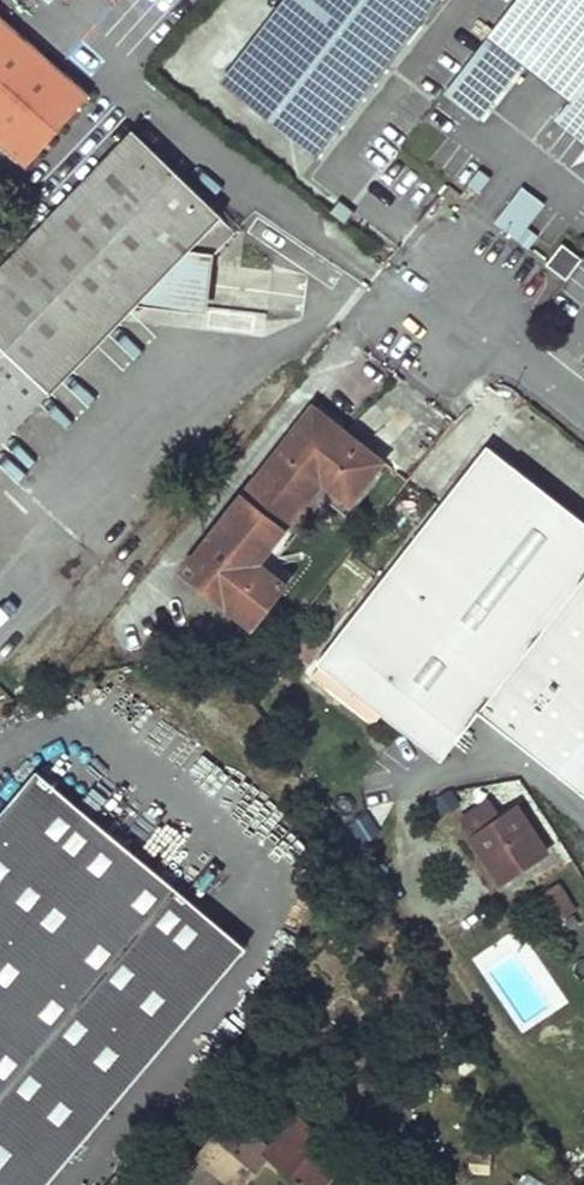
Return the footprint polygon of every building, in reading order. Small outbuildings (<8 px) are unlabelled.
[(223,86),(319,162),(445,0),(290,0),(282,10),(223,86)] [(273,3),(282,10),(290,0),(275,0),(273,3)] [(519,54),(583,107),(583,0),(563,0),(519,54)] [(66,121),(91,93),(0,11),(0,64),(66,121)] [(23,169),(66,121),(0,64),(0,148),(23,169)] [(137,306),(190,252),(218,254),(242,228),(135,130),(0,271),(0,448),(137,306)] [(564,248),(548,269),(566,283),(582,263),(564,248)] [(190,252),(137,306),(214,309),(218,254),(190,252)] [(380,465),(309,409),(239,498),(282,532),(319,485),(347,507),(380,465)] [(314,665),(398,732),(419,707),(456,738),(583,580),(583,528),(507,470),(483,504),(460,485),(314,665)] [(319,485),(282,532),(291,539),(321,501),(340,516),(347,507),(319,485)] [(239,498),(179,573),(250,629),(284,587),(256,564),(282,532),(239,498)] [(177,897),(154,877),(152,880),(134,882),(131,857),(84,818),(83,821),(64,823),(61,798),(36,777),(0,820),(0,1106),(177,897)] [(446,794),(429,803),(437,816),(454,805),(446,794)] [(489,803),(459,822),(484,860),(500,885),(546,856),(516,810),(500,820),(489,803)] [(362,817),(348,826),(361,845),(375,836),(362,817)] [(500,885),(484,860),(477,865),(494,890),(500,885)] [(558,888),(545,896),(559,922),(573,914),(558,888)] [(177,897),(0,1106),(0,1184),(51,1184),(246,955),(177,897)] [(286,1184),(326,1184),(345,1163),(299,1125),(270,1159),(227,1123),(193,1163),(215,1182),(220,1184),(241,1184),(260,1163),(286,1184)] [(489,1161),(468,1159),(467,1181),(487,1181),(489,1161)]
